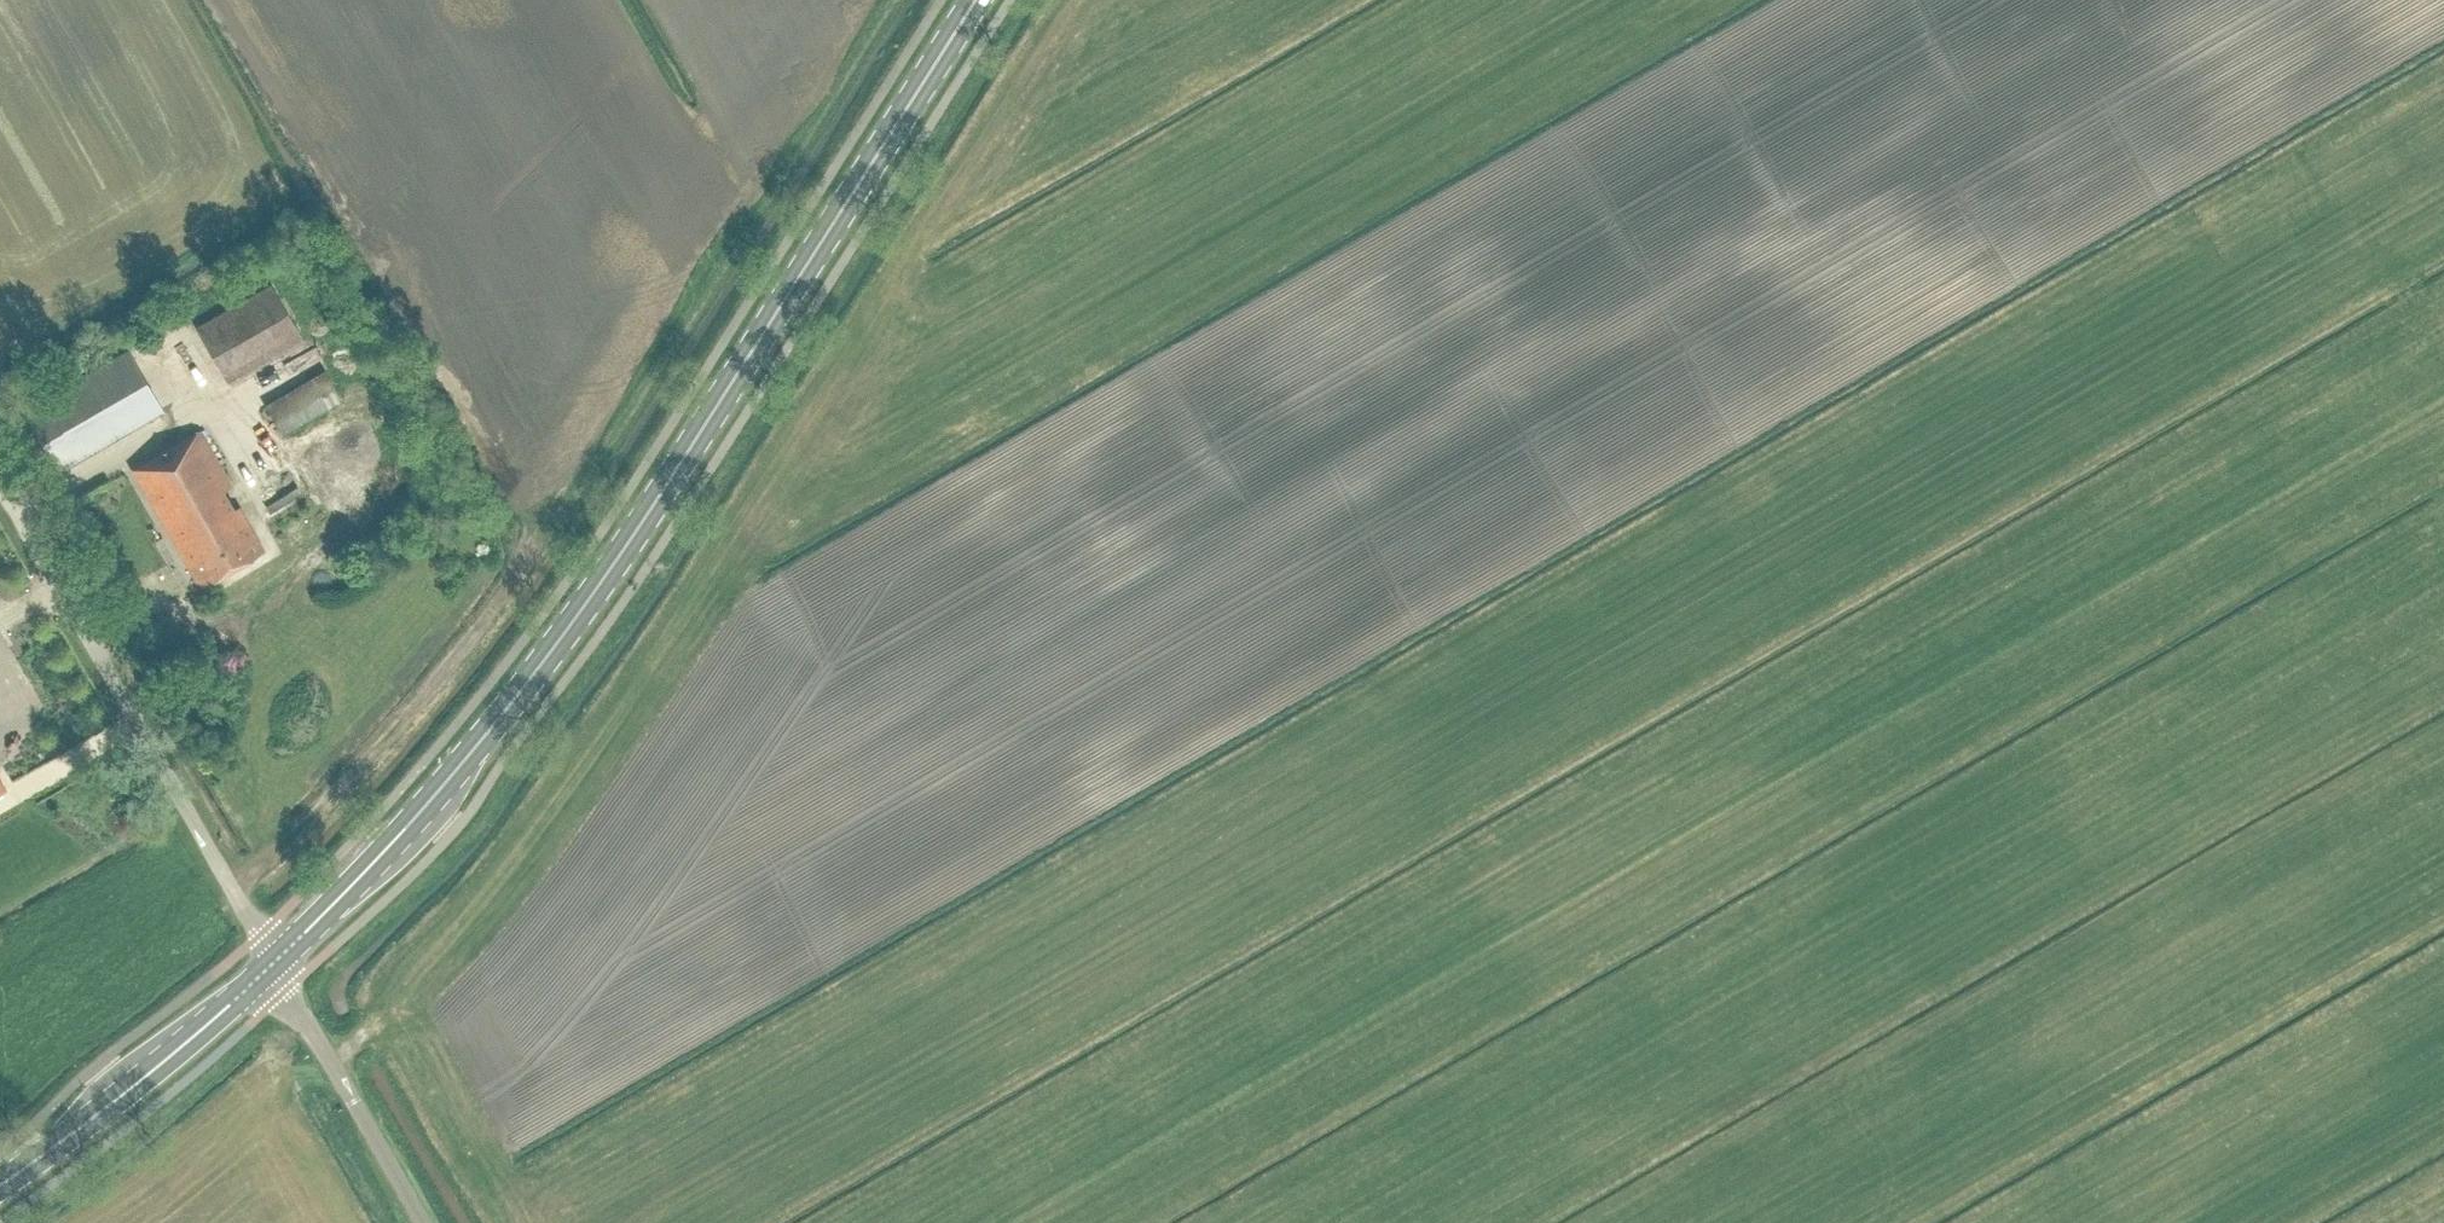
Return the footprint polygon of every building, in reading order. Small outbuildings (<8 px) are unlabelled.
[(197,326),(229,383),(302,341),(270,285),(197,326)] [(128,348),(20,407),(55,470),(163,411),(128,348)] [(315,371),(261,412),(273,429),(328,388),(315,371)] [(199,429),(131,468),(199,585),(263,549),(238,505),(233,508),(223,490),(231,485),(199,429)]
